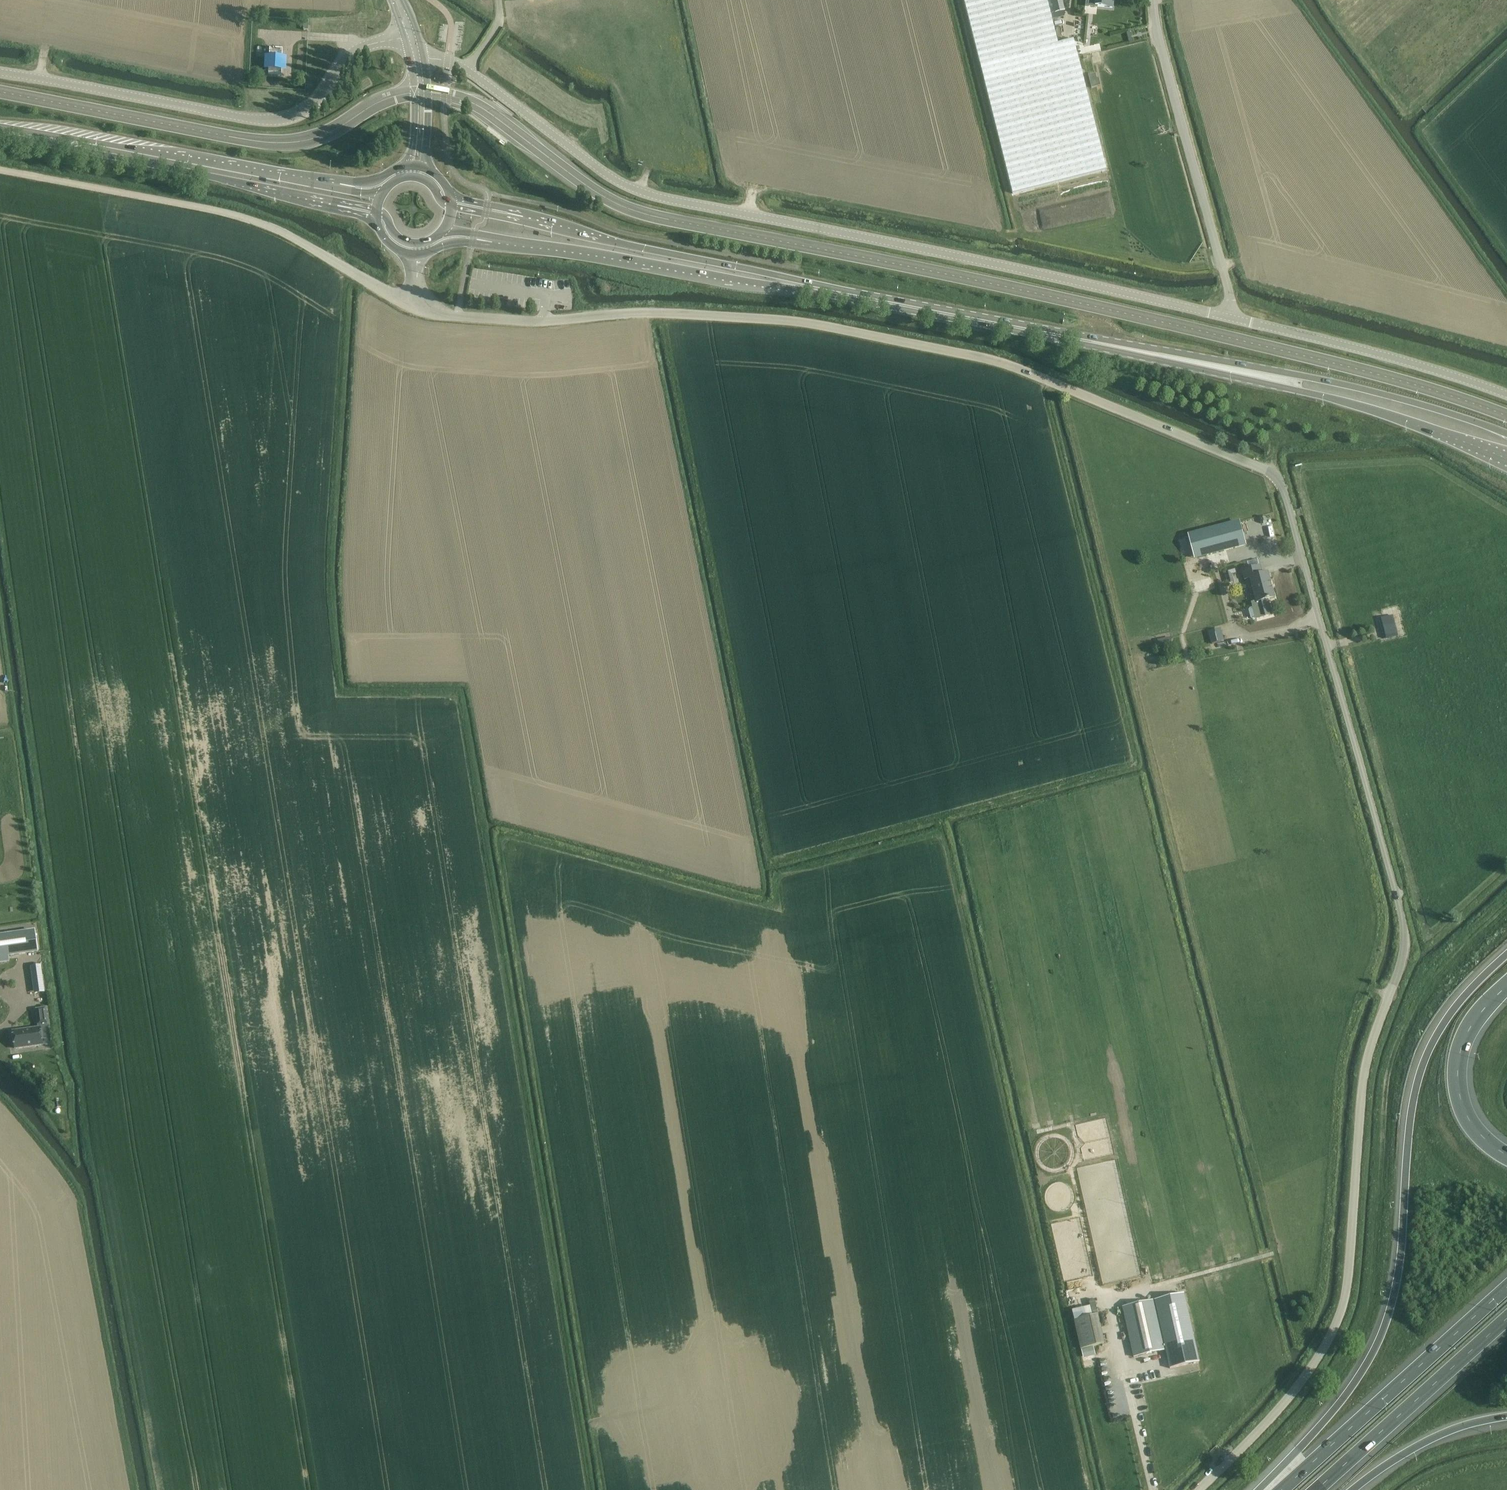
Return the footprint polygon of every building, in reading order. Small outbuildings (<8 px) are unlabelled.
[(979,63),(1012,194),(1106,170),(1073,40),(1057,44),(1046,0),(963,0),(979,63)] [(1061,0),(1050,0),(1053,14),(1064,11),(1061,0)] [(1084,6),(1094,7),(1112,8),(1113,0),(1085,0),(1084,6)] [(281,76),(282,51),(269,50),(268,75),(281,76)] [(1207,557),(1247,546),(1240,521),(1188,535),(1195,560),(1207,557)] [(1244,571),(1241,572),(1244,581),(1249,580),(1251,580),(1257,604),(1252,605),(1254,610),(1250,611),(1249,612),(1251,620),(1253,621),(1257,620),(1257,621),(1272,616),(1268,601),(1275,599),(1268,574),(1262,575),(1260,567),(1259,567),(1257,560),(1247,563),(1249,569),(1244,571)] [(1236,574),(1234,567),(1224,570),(1228,584),(1233,582),(1231,575),(1236,574)] [(1392,616),(1379,620),(1380,625),(1384,640),(1398,636),(1394,622),(1392,616)] [(1221,630),(1208,633),(1212,645),(1224,642),(1221,630)] [(1170,638),(1157,640),(1159,649),(1165,647),(1172,646),(1170,639),(1170,638)] [(38,954),(35,931),(0,935),(0,964),(9,963),(8,958),(38,954)] [(31,968),(35,991),(44,990),(40,967),(31,968)] [(48,1023),(46,1008),(36,1009),(38,1025),(48,1023)] [(42,1045),(39,1027),(12,1031),(14,1048),(42,1045)] [(1183,1294),(1154,1300),(1169,1368),(1198,1362),(1183,1294)] [(1152,1301),(1122,1308),(1133,1357),(1163,1350),(1152,1301)] [(1093,1346),(1102,1344),(1103,1344),(1097,1315),(1074,1321),(1080,1349),(1093,1346)]
